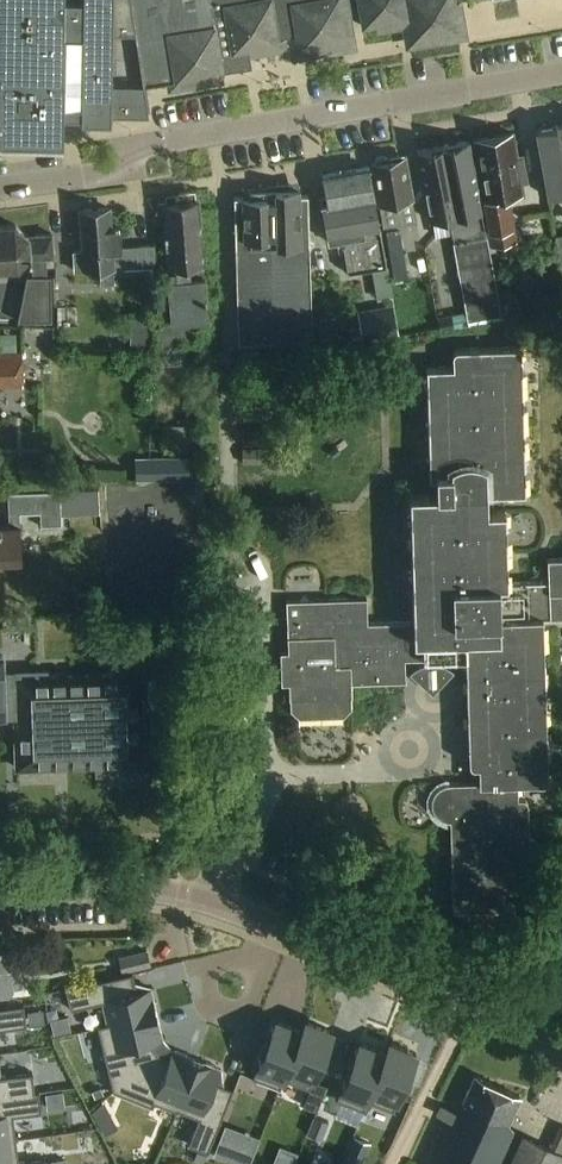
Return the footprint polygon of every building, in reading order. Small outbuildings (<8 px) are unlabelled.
[(63,78),(70,116),(88,116),(150,117),(149,110),(151,109),(147,86),(133,0),(0,0),(0,77),(63,78)] [(147,86),(221,73),(208,0),(133,0),(147,86)] [(221,73),(253,68),(250,50),(241,0),(208,0),(221,73)] [(250,50),(283,45),(281,35),(275,0),(241,0),(250,50)] [(281,35),(298,32),(301,50),(314,47),(306,0),(275,0),(281,35)] [(314,47),(347,41),(340,0),(306,0),(314,47)] [(364,27),(409,19),(413,40),(460,32),(454,0),(359,0),(364,27)] [(0,77),(0,142),(0,143),(22,144),(22,137),(64,137),(65,116),(70,116),(63,78),(0,77)] [(537,129),(549,196),(561,194),(561,125),(537,129)] [(485,201),(492,242),(493,245),(492,245),(493,247),(520,242),(510,197),(524,194),(521,181),(526,180),(522,157),(517,158),(512,133),(475,141),(487,200),(485,201)] [(442,147),(418,151),(431,221),(449,218),(453,242),(487,236),(469,141),(442,147)] [(373,163),(380,205),(384,226),(416,220),(405,157),(387,160),(383,157),(378,159),(374,163),(373,163)] [(320,197),(328,242),(342,239),(348,273),(387,267),(381,232),(370,167),(323,176),(326,195),(320,197)] [(234,198),(239,343),(313,341),(308,196),(298,196),(298,189),(249,191),(249,198),(234,198)] [(199,200),(184,202),(195,320),(208,319),(205,277),(200,277),(199,264),(204,264),(199,200)] [(195,320),(184,202),(168,204),(170,251),(166,253),(167,262),(170,264),(171,268),(159,268),(157,344),(159,364),(181,362),(179,341),(195,340),(195,320)] [(123,223),(111,224),(110,205),(81,207),(82,210),(84,233),(81,233),(82,251),(73,252),(74,272),(100,270),(100,272),(98,272),(98,282),(115,281),(115,274),(154,271),(155,247),(155,246),(125,248),(123,223)] [(18,321),(52,320),(51,276),(51,275),(48,276),(47,266),(53,266),(51,242),(51,234),(30,235),(15,224),(0,225),(0,270),(18,269),(29,258),(31,259),(32,259),(34,276),(28,276),(27,278),(18,321)] [(400,232),(387,234),(394,280),(408,278),(400,232)] [(388,267),(387,267),(372,270),(377,300),(393,297),(388,267)] [(393,305),(358,311),(363,342),(399,335),(393,305)] [(132,313),(131,330),(151,331),(152,314),(132,313)] [(547,559),(548,582),(508,583),(506,511),(487,511),(487,495),(526,494),(522,347),(457,349),(455,349),(455,350),(454,351),(454,352),(455,366),(437,367),(428,367),(431,479),(438,479),(438,494),(411,495),(414,622),(369,623),(368,599),(287,601),(288,652),(281,653),(282,684),(290,683),(290,699),(291,699),(291,708),(300,716),(343,715),(351,707),(351,697),(353,697),(352,683),(407,682),(406,660),(467,658),(470,761),(471,762),(471,764),(472,765),(474,766),(480,766),(480,783),(451,783),(451,785),(448,785),(441,788),(436,793),(433,800),(434,807),(437,813),(442,818),(449,821),(452,821),(454,912),(495,911),(500,910),(501,909),(502,909),(504,907),(504,906),(504,905),(505,904),(505,902),(504,893),(531,892),(528,806),(528,805),(527,804),(526,803),(525,802),(524,802),(522,801),(518,801),(518,784),(548,783),(548,782),(551,782),(557,779),(561,774),(561,754),(561,753),(556,748),(550,746),(547,746),(543,619),(561,619),(561,559),(547,559)] [(22,351),(0,351),(0,385),(23,384),(22,351)] [(189,425),(164,425),(164,451),(190,452),(201,452),(201,434),(190,433),(189,425)] [(272,448),(242,448),(242,464),(273,464),(272,448)] [(151,470),(135,471),(136,481),(166,479),(201,478),(200,463),(200,456),(150,458),(151,470)] [(60,490),(8,493),(9,527),(0,527),(0,560),(21,559),(19,514),(40,513),(41,527),(62,526),(60,490)] [(0,656),(0,718),(5,718),(5,715),(16,715),(17,741),(18,767),(97,764),(97,773),(145,771),(144,768),(143,732),(140,671),(45,675),(45,669),(14,671),(14,674),(14,680),(4,680),(3,656),(0,656)] [(148,950),(118,957),(122,973),(151,966),(148,950)] [(10,996),(14,990),(11,971),(20,970),(17,952),(0,954),(0,997),(10,996)] [(133,972),(66,987),(66,988),(71,1008),(103,1001),(108,1022),(108,1023),(157,1012),(151,987),(137,990),(133,972)] [(27,1025),(24,1004),(0,1007),(0,1029),(27,1025)] [(39,1010),(30,1011),(31,1019),(40,1018),(39,1010)] [(108,1022),(98,1024),(113,1091),(158,1052),(152,1046),(151,1040),(163,1038),(157,1012),(108,1023),(108,1022)] [(67,1016),(50,1019),(53,1033),(70,1030),(67,1016)] [(276,1020),(253,1077),(280,1088),(284,1078),(302,1030),(276,1020)] [(302,1030),(284,1078),(310,1088),(333,1031),(306,1020),(302,1030)] [(359,1041),(336,1099),(364,1109),(368,1100),(367,1099),(386,1052),(385,1051),(359,1041)] [(367,1099),(368,1100),(394,1110),(417,1053),(389,1042),(385,1051),(386,1052),(367,1099)] [(158,1052),(113,1091),(153,1106),(154,1102),(176,1111),(197,1058),(172,1049),(168,1060),(163,1058),(158,1052)] [(197,1058),(176,1111),(177,1111),(178,1110),(199,1118),(188,1144),(208,1152),(233,1088),(216,1081),(221,1068),(197,1058)] [(36,1092),(35,1090),(33,1072),(0,1076),(0,1073),(0,1096),(36,1092)] [(425,1163),(499,1163),(513,1134),(507,1124),(520,1097),(475,1076),(462,1103),(455,1100),(451,1109),(442,1105),(437,1114),(446,1118),(425,1163)] [(100,1088),(93,1091),(95,1097),(103,1093),(100,1088)] [(17,1138),(14,1115),(42,1111),(39,1090),(35,1090),(36,1092),(0,1096),(0,1140),(17,1138)] [(63,1090),(46,1092),(48,1107),(65,1104),(63,1090)] [(103,1103),(93,1112),(95,1117),(107,1111),(103,1103)] [(315,1115),(308,1133),(322,1139),(329,1121),(315,1115)] [(355,1135),(343,1163),(363,1163),(372,1142),(355,1135)] [(217,1153),(247,1163),(249,1163),(255,1147),(224,1136),(217,1153)] [(522,1136),(509,1163),(561,1163),(561,1155),(522,1136)] [(0,1140),(0,1163),(49,1163),(48,1158),(20,1162),(17,1138),(0,1140)]
